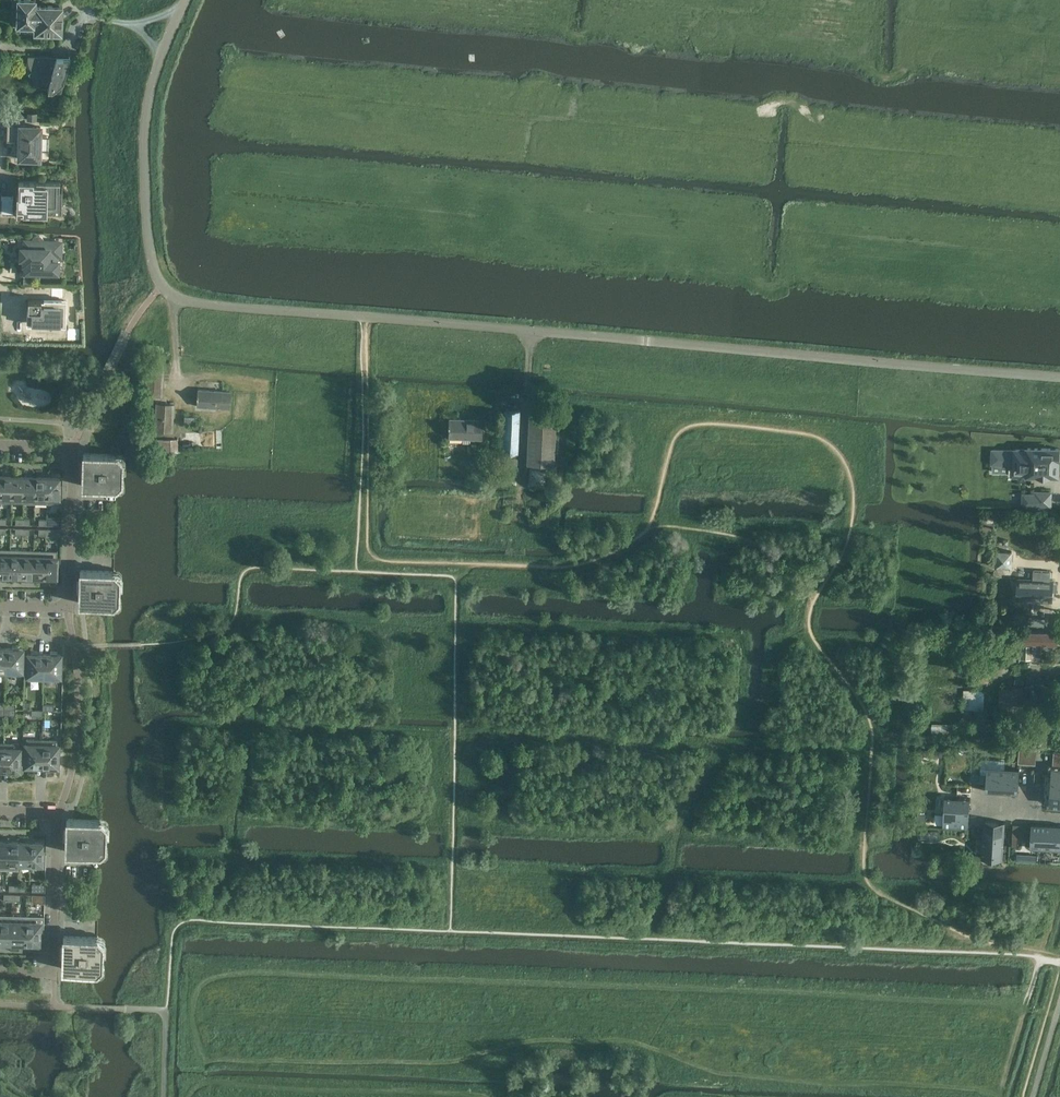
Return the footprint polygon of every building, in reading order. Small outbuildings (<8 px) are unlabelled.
[(35,32),(62,33),(63,6),(36,5),(36,0),(18,0),(18,25),(36,26),(35,32)] [(61,90),(70,57),(28,56),(28,58),(28,62),(29,65),(32,71),(28,73),(29,75),(31,77),(33,79),(35,81),(40,84),(43,85),(45,85),(46,86),(46,88),(61,90)] [(19,159),(40,160),(40,150),(49,151),(49,136),(40,136),(41,127),(21,126),(21,124),(7,123),(7,136),(20,137),(19,159)] [(18,195),(16,195),(16,213),(62,215),(63,183),(62,183),(62,184),(59,184),(59,183),(60,183),(60,182),(18,181),(18,195)] [(2,198),(2,195),(1,195),(1,199),(1,209),(1,213),(13,213),(13,209),(13,199),(13,195),(13,198),(2,198)] [(22,258),(22,263),(22,274),(38,274),(38,271),(55,271),(56,256),(61,256),(61,242),(25,241),(24,248),(21,248),(21,258),(22,258)] [(28,299),(28,310),(27,310),(26,325),(50,325),(50,328),(68,329),(69,323),(66,323),(67,300),(44,299),(44,300),(28,299)] [(145,395),(157,396),(161,396),(164,363),(154,362),(152,380),(147,379),(145,395)] [(209,390),(198,390),(198,396),(196,395),(196,398),(197,398),(197,406),(229,408),(230,392),(214,391),(214,392),(209,392),(209,390)] [(174,405),(156,404),(155,430),(172,432),(174,405)] [(519,410),(506,410),(504,410),(502,454),(517,454),(519,410)] [(556,412),(535,411),(529,411),(527,464),(553,465),(556,412)] [(462,438),(462,442),(469,443),(470,439),(481,439),(481,420),(465,419),(465,421),(460,421),(460,419),(449,419),(449,424),(448,424),(447,427),(449,427),(448,438),(462,438)] [(500,433),(492,432),(491,453),(498,454),(500,433)] [(178,453),(178,439),(163,439),(163,441),(156,440),(155,453),(178,453)] [(992,464),(993,464),(993,463),(1009,464),(1015,464),(1014,472),(1027,472),(1027,474),(1039,474),(1049,475),(1049,474),(1058,475),(1058,459),(1059,459),(1059,449),(1028,448),(1028,450),(1015,450),(1015,451),(992,450),(992,452),(992,462),(992,464)] [(117,455),(117,454),(83,453),(82,486),(116,487),(116,486),(121,482),(122,460),(117,455)] [(500,483),(501,464),(489,463),(487,482),(500,483)] [(546,470),(529,468),(527,485),(544,486),(546,470)] [(12,477),(6,476),(0,476),(0,485),(0,503),(11,503),(12,477)] [(23,504),(24,477),(18,477),(18,476),(18,477),(12,477),(11,503),(23,504)] [(35,504),(35,477),(30,477),(29,477),(24,477),(23,504),(35,504)] [(47,504),(47,478),(42,477),(35,477),(35,504),(47,504)] [(53,478),(47,478),(47,504),(59,505),(59,498),(62,498),(63,488),(59,488),(60,478),(53,478),(53,477),(53,478)] [(1023,494),(1023,505),(1051,506),(1051,492),(1036,492),(1036,494),(1023,494)] [(46,517),(46,520),(46,526),(62,526),(62,525),(61,525),(61,518),(62,518),(62,517),(46,517)] [(61,529),(46,529),(46,535),(46,538),(61,538),(61,537),(61,530),(61,529)] [(10,549),(0,549),(0,576),(3,576),(9,576),(10,549)] [(21,576),(22,549),(10,549),(9,576),(15,576),(15,577),(16,577),(16,576),(21,576)] [(33,577),(33,550),(22,549),(21,576),(27,576),(26,577),(27,577),(27,576),(33,577)] [(45,577),(45,550),(33,550),(33,577),(39,577),(45,577)] [(58,550),(45,550),(45,577),(50,577),(51,577),(57,577),(57,567),(60,567),(61,557),(57,557),(58,550)] [(996,551),(995,568),(1012,568),(1012,551),(996,551)] [(114,572),(114,571),(80,570),(79,603),(113,604),(113,603),(118,599),(119,577),(114,572)] [(1052,582),(1051,582),(1051,571),(1033,570),(1032,581),(1018,580),(1017,594),(1022,594),(1022,599),(1022,600),(1051,601),(1052,601),(1053,582),(1052,582)] [(1041,650),(1041,645),(1057,645),(1057,633),(1022,633),(1021,644),(1033,645),(1033,650),(1041,650)] [(23,649),(19,649),(19,646),(12,646),(12,649),(6,649),(5,675),(21,675),(21,671),(22,671),(23,649)] [(1022,646),(1022,659),(1031,659),(1031,646),(1022,646)] [(43,680),(44,654),(38,654),(38,651),(31,651),(31,654),(27,654),(27,676),(28,676),(28,680),(43,680)] [(50,654),(44,654),(43,680),(59,681),(59,676),(60,677),(61,655),(57,654),(57,652),(50,652),(50,654)] [(991,680),(990,669),(978,670),(979,681),(991,680)] [(1025,684),(1026,674),(1015,673),(1014,683),(1025,684)] [(1031,687),(1025,687),(1024,698),(1030,698),(1030,699),(1034,699),(1034,697),(1055,697),(1056,685),(1035,684),(1031,687)] [(1022,713),(1023,688),(1000,687),(999,713),(1022,713)] [(964,722),(974,722),(974,734),(984,734),(984,690),(965,690),(964,722)] [(1055,710),(1055,697),(1034,697),(1034,699),(1035,699),(1034,699),(1033,704),(1040,704),(1039,709),(1055,710)] [(932,723),(932,733),(956,732),(956,722),(932,723)] [(1023,741),(1023,723),(1013,723),(1012,740),(1023,741)] [(41,766),(42,740),(26,740),(26,744),(25,744),(24,766),(28,766),(28,769),(35,769),(35,766),(41,766)] [(57,741),(42,740),(41,766),(47,767),(47,769),(54,769),(54,767),(58,767),(58,745),(57,745),(57,741)] [(19,744),(4,743),(3,770),(9,770),(9,773),(16,773),(16,770),(20,770),(20,748),(19,748),(19,744)] [(981,759),(980,774),(987,775),(985,791),(1018,793),(1019,769),(1005,768),(1005,760),(981,759)] [(1050,805),(1059,805),(1059,778),(1052,777),(1050,805)] [(945,796),(943,825),(968,827),(970,798),(945,796)] [(66,819),(65,852),(100,853),(100,852),(105,847),(105,825),(101,821),(101,820),(100,820),(74,819),(66,819)] [(984,820),(982,858),(983,858),(983,856),(1002,858),(1002,859),(1003,859),(1005,822),(1004,822),(1004,824),(985,823),(985,821),(984,820)] [(1027,843),(1030,843),(1030,849),(1059,850),(1059,825),(1031,823),(1031,825),(1028,825),(1027,843)] [(18,864),(19,843),(12,842),(12,843),(7,843),(7,842),(6,870),(18,870),(18,864)] [(30,864),(31,843),(30,843),(26,843),(19,843),(18,864),(30,864)] [(31,843),(30,864),(46,864),(46,854),(43,854),(43,843),(35,843),(31,843)] [(12,915),(0,915),(0,942),(2,942),(11,943),(12,915)] [(25,943),(26,916),(12,915),(11,943),(21,943),(25,943)] [(40,933),(44,933),(44,916),(26,916),(25,943),(30,943),(40,944),(40,933)] [(63,936),(62,969),(96,970),(97,969),(102,965),(102,943),(97,938),(97,937),(63,936)]
